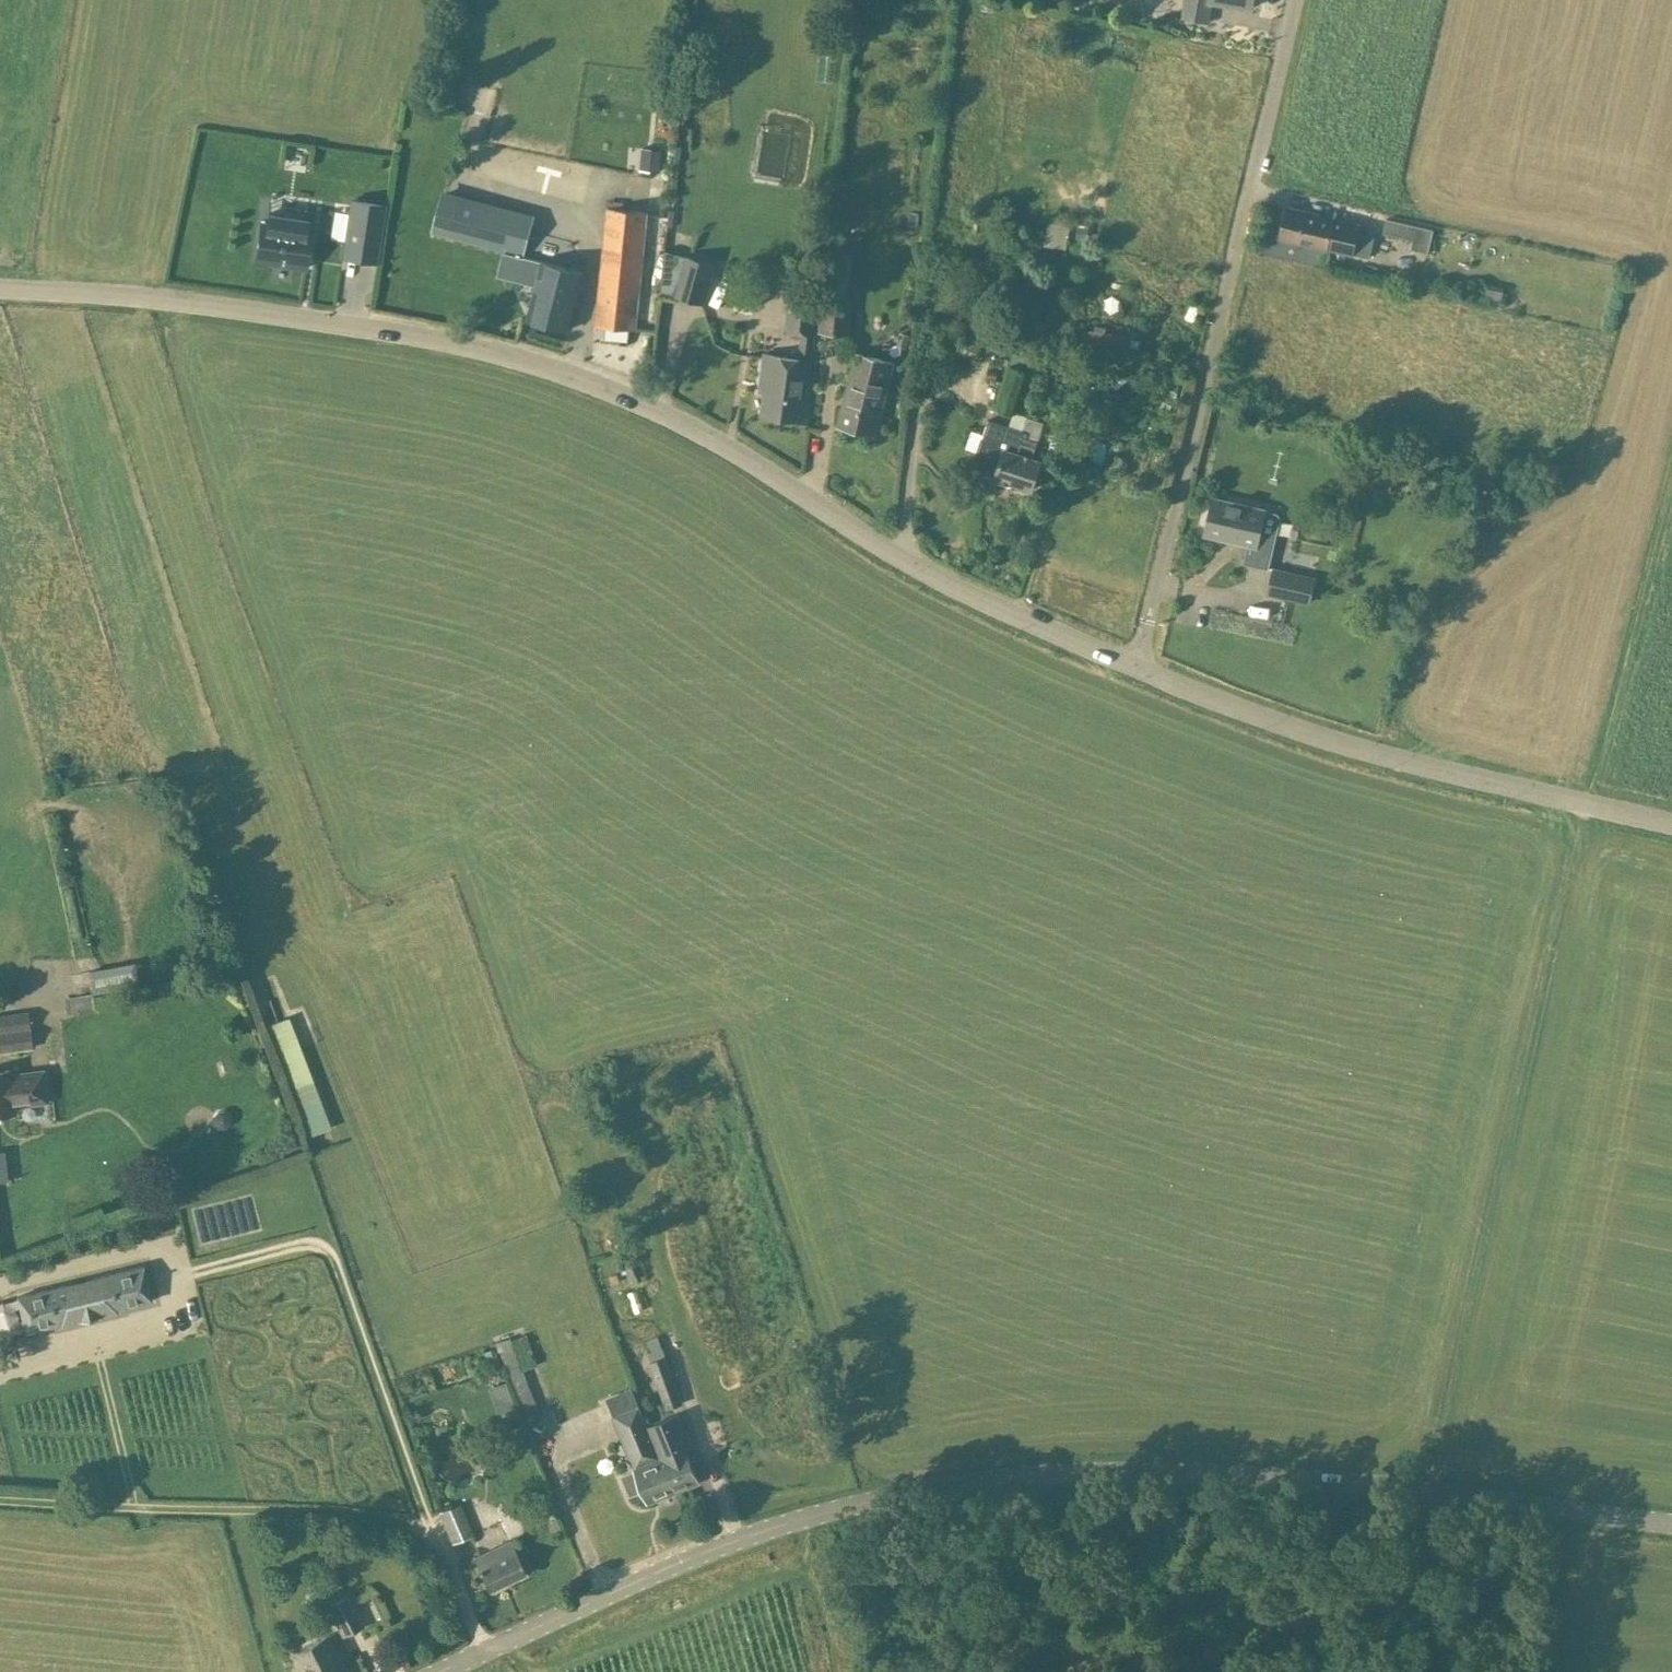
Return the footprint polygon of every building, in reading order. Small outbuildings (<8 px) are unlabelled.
[(1181,17),(1210,23),(1214,2),(1252,9),(1254,0),(1184,0),(1181,17)] [(654,138),(669,137),(668,115),(653,115),(654,138)] [(642,146),(641,168),(662,169),(663,147),(642,146)] [(534,286),(526,320),(570,331),(584,272),(566,268),(524,257),(535,215),(482,201),(481,205),(461,201),(462,195),(441,190),(430,232),(502,252),(501,255),(517,259),(513,280),(534,286)] [(649,210),(623,208),(624,202),(609,201),(609,207),(595,327),(637,331),(649,210)] [(373,265),(381,208),(348,203),(340,260),(373,265)] [(1281,239),(1326,250),(1353,257),(1361,225),(1289,207),(1281,239)] [(253,264),(303,271),(308,234),(303,233),(306,213),(266,208),(263,228),(258,227),(253,264)] [(1049,215),(1044,245),(1067,249),(1070,230),(1068,230),(1070,219),(1049,215)] [(1435,229),(1387,218),(1386,220),(1382,219),(1380,230),(1385,231),(1384,234),(1414,241),(1412,249),(1429,253),(1435,229)] [(852,294),(848,294),(851,255),(831,253),(828,292),(824,292),(821,331),(849,334),(852,294)] [(673,296),(705,305),(717,265),(685,255),(673,296)] [(1488,284),(1486,297),(1502,300),(1505,287),(1488,284)] [(804,421),(812,358),(819,304),(790,300),(787,329),(803,331),(800,356),(765,352),(761,384),(766,385),(762,415),(804,421)] [(1086,330),(1084,345),(1130,351),(1132,336),(1086,330)] [(874,434),(892,362),(858,354),(840,426),(874,434)] [(1032,490),(1042,461),(1034,458),(1039,442),(1027,438),(1029,433),(990,420),(984,439),(976,462),(999,470),(996,478),(1032,490)] [(1204,535),(1250,546),(1246,562),(1268,567),(1276,535),(1272,535),(1277,513),(1266,510),(1267,509),(1213,497),(1204,535)] [(1314,577),(1275,568),(1269,595),(1308,604),(1314,577)] [(128,961),(90,970),(95,991),(133,982),(128,961)] [(96,1009),(95,1002),(93,993),(65,998),(68,1014),(96,1009)] [(33,1051),(31,1030),(28,1012),(0,1016),(0,1055),(33,1051)] [(290,1016),(269,1024),(295,1088),(316,1080),(290,1016)] [(15,1108),(49,1104),(45,1071),(11,1075),(11,1071),(0,1072),(0,1116),(16,1114),(15,1108)] [(0,1150),(0,1180),(9,1180),(8,1149),(0,1150)] [(140,1253),(18,1299),(30,1333),(153,1287),(140,1253)] [(495,1343),(498,1352),(499,1352),(505,1368),(507,1368),(526,1421),(541,1415),(526,1376),(524,1377),(511,1337),(495,1343)] [(658,1386),(667,1409),(684,1403),(665,1354),(667,1354),(660,1337),(649,1341),(653,1351),(649,1352),(652,1360),(649,1361),(654,1372),(642,1377),(645,1384),(649,1390),(658,1386)] [(510,1380),(489,1387),(502,1425),(524,1417),(510,1380)] [(649,1503),(675,1492),(648,1429),(639,1407),(614,1417),(636,1470),(623,1475),(631,1496),(645,1491),(649,1503)] [(677,1417),(648,1429),(675,1492),(700,1481),(685,1446),(689,1445),(677,1417)] [(441,1513),(445,1524),(452,1544),(474,1535),(466,1516),(465,1516),(461,1505),(441,1513)] [(527,1574),(513,1541),(475,1558),(489,1591),(527,1574)] [(348,1593),(329,1602),(344,1634),(363,1625),(348,1593)] [(327,1637),(294,1654),(303,1671),(344,1671),(327,1637)]
